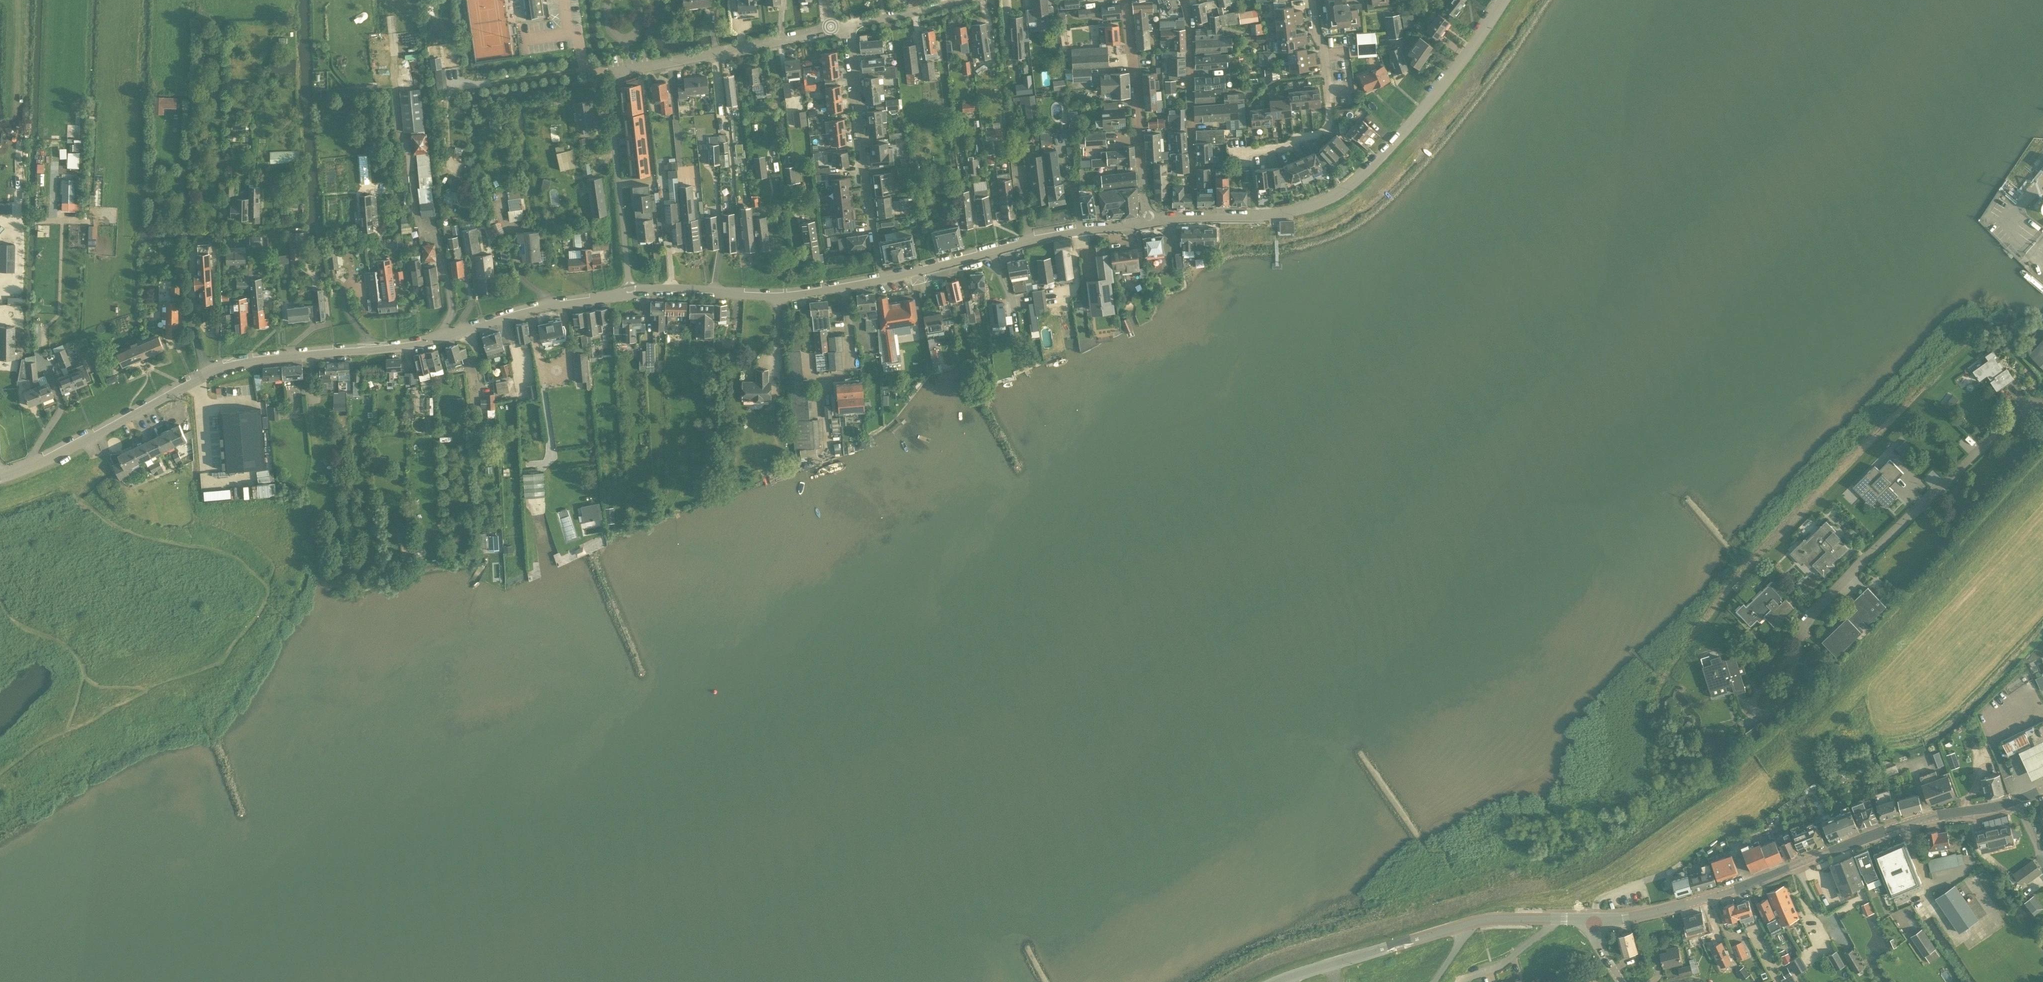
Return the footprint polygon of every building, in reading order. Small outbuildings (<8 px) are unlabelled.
[(523,2),(524,2),(524,4),(524,8),(525,8),(525,10),(524,10),(525,14),(526,14),(526,18),(526,19),(538,17),(537,17),(537,15),(543,14),(541,0),(523,0),(523,2)] [(710,6),(709,0),(683,0),(684,9),(710,6)] [(738,14),(756,12),(754,0),(737,0),(738,14)] [(1036,23),(1035,17),(1052,16),(1053,14),(1053,8),(1051,7),(1047,8),(1047,0),(1032,0),(1033,10),(1026,10),(1028,23),(1036,23)] [(1078,0),(1064,0),(1065,9),(1079,8),(1078,0)] [(1159,5),(1163,3),(1167,12),(1178,7),(1175,0),(1157,0),(1159,5)] [(1195,23),(1206,21),(1204,10),(1216,8),(1215,1),(1215,0),(1209,0),(1209,2),(1203,3),(1203,4),(1192,6),(1195,23)] [(1219,6),(1217,7),(1219,15),(1221,25),(1240,23),(1237,11),(1225,13),(1223,6),(1230,4),(1229,0),(1218,0),(1219,6)] [(1274,8),(1275,19),(1302,16),(1301,10),(1293,11),(1292,6),(1282,7),(1281,1),(1287,0),(1278,0),(1279,1),(1273,2),(1274,8)] [(1346,0),(1325,0),(1328,28),(1360,25),(1358,10),(1362,10),(1361,3),(1348,4),(1347,3),(1346,0)] [(1368,9),(1375,9),(1374,5),(1388,3),(1388,0),(1367,0),(1368,9)] [(1464,4),(1460,0),(1453,0),(1444,11),(1453,18),(1464,4)] [(1134,13),(1136,31),(1147,30),(1147,27),(1149,27),(1149,24),(1147,24),(1146,12),(1156,12),(1156,3),(1152,4),(1152,3),(1132,3),(1133,13),(1134,13)] [(1102,20),(1121,18),(1120,6),(1092,9),(1093,15),(1101,14),(1102,20)] [(1240,24),(1258,21),(1257,9),(1238,12),(1240,24)] [(1403,37),(1400,14),(1386,16),(1389,39),(1403,37)] [(1401,15),(1403,28),(1415,26),(1413,14),(1401,15)] [(1437,39),(1441,33),(1448,23),(1438,15),(1427,31),(1437,39)] [(1209,17),(1210,29),(1194,30),(1194,39),(1217,39),(1220,39),(1219,29),(1219,16),(1209,17)] [(1275,19),(1276,30),(1295,28),(1294,23),(1303,22),(1302,16),(1275,19)] [(1010,18),(1012,52),(1012,58),(1024,57),(1021,18),(1010,18)] [(1183,19),(1160,20),(1160,30),(1179,29),(1184,29),(1184,28),(1183,19)] [(1250,24),(1251,35),(1264,33),(1261,23),(1250,24)] [(979,60),(990,58),(986,24),(971,26),(974,44),(976,44),(979,60)] [(1103,48),(1071,50),(1071,49),(1065,49),(1065,60),(1068,60),(1068,66),(1072,66),(1072,68),(1090,67),(1108,66),(1107,48),(1106,48),(1106,44),(1119,43),(1118,35),(1120,34),(1120,28),(1117,28),(1117,26),(1104,27),(1105,37),(1101,37),(1101,43),(1103,43),(1103,48)] [(961,53),(968,52),(965,27),(954,28),(955,43),(960,43),(961,53)] [(1276,30),(1278,40),(1304,38),(1304,32),(1295,33),(1295,28),(1276,30)] [(1179,29),(1160,30),(1160,31),(1161,39),(1161,41),(1169,41),(1169,39),(1173,39),(1174,51),(1185,50),(1186,50),(1185,29),(1184,29),(1179,29)] [(1136,31),(1137,49),(1149,48),(1148,30),(1147,30),(1136,31)] [(924,54),(937,53),(934,31),(921,33),(924,54)] [(1358,52),(1376,51),(1375,32),(1357,33),(1358,52)] [(867,42),(866,36),(866,35),(860,36),(862,54),(883,52),(881,40),(867,42)] [(1264,35),(1244,37),(1245,42),(1256,40),(1256,43),(1265,42),(1264,35)] [(1279,51),(1287,50),(1297,49),(1296,44),(1305,43),(1304,38),(1278,40),(1279,51)] [(1413,58),(1410,62),(1419,68),(1429,54),(1427,52),(1431,47),(1419,38),(1408,54),(1413,58)] [(1194,41),(1195,52),(1231,50),(1231,39),(1194,41)] [(1395,74),(1407,69),(1399,45),(1393,47),(1394,49),(1388,51),(1391,58),(1389,59),(1391,64),(1393,64),(1395,69),(1394,70),(1395,74)] [(903,47),(906,74),(907,84),(914,83),(913,73),(918,72),(914,46),(903,47)] [(1287,50),(1289,61),(1315,58),(1315,52),(1306,53),(1306,48),(1297,49),(1287,50)] [(1174,51),(1163,51),(1163,62),(1169,61),(1169,75),(1185,74),(1185,51),(1185,50),(1174,51)] [(819,62),(822,62),(823,66),(838,65),(836,53),(822,54),(822,57),(818,57),(819,62)] [(1195,57),(1195,69),(1227,67),(1226,55),(1195,57)] [(883,70),(883,72),(895,71),(894,66),(884,67),(883,58),(862,60),(863,72),(883,70)] [(1316,64),(1315,58),(1289,61),(1290,72),(1308,70),(1307,65),(1316,64)] [(787,78),(800,76),(798,59),(785,61),(787,78)] [(1253,69),(1269,68),(1272,68),(1272,67),(1277,67),(1277,59),(1272,59),(1272,60),(1253,61),(1253,69)] [(269,72),(296,72),(296,60),(269,60),(269,72)] [(921,62),(923,80),(936,78),(934,60),(921,62)] [(962,61),(963,74),(971,74),(970,61),(962,61)] [(978,74),(987,68),(984,64),(975,70),(978,74)] [(820,77),(824,77),(824,79),(839,78),(838,65),(823,66),(823,70),(819,70),(820,77)] [(1362,84),(1365,92),(1376,88),(1391,81),(1384,65),(1369,72),(1366,73),(1359,76),(1362,84)] [(1091,81),(1090,67),(1072,68),(1073,83),(1091,81)] [(1279,67),(1272,68),(1269,68),(1269,69),(1252,70),(1252,76),(1270,75),(1270,80),(1280,78),(1279,67)] [(753,90),(756,90),(757,97),(772,96),(770,82),(766,83),(760,83),(758,68),(746,69),(747,84),(752,84),(753,90)] [(447,89),(445,69),(435,70),(437,90),(447,89)] [(1112,98),(1129,96),(1130,96),(1128,72),(1102,74),(1103,92),(1111,92),(1112,98)] [(1142,74),(1144,92),(1155,91),(1155,88),(1159,88),(1158,80),(1154,81),(1153,73),(1142,74)] [(1016,95),(1033,93),(1031,75),(1023,76),(1024,84),(1015,85),(1016,95)] [(1194,78),(1195,89),(1224,88),(1224,76),(1194,78)] [(686,95),(708,93),(706,77),(684,79),(685,84),(678,85),(680,100),(687,99),(686,95)] [(863,79),(864,90),(882,89),(881,77),(878,78),(878,77),(863,79)] [(627,86),(620,87),(621,100),(641,98),(639,85),(637,85),(636,79),(626,82),(627,86)] [(1165,81),(1165,93),(1176,93),(1176,80),(1165,81)] [(785,98),(792,98),(789,82),(783,83),(785,98)] [(672,106),(669,106),(667,83),(653,84),(655,101),(660,100),(661,120),(673,118),(672,106)] [(1304,90),(1298,91),(1300,108),(1310,107),(1308,85),(1304,86),(1304,90)] [(1312,85),(1308,85),(1310,107),(1320,106),(1319,89),(1313,89),(1312,85)] [(825,87),(826,99),(841,97),(840,86),(825,87)] [(1288,87),(1289,99),(1290,109),(1291,109),(1300,108),(1298,91),(1293,91),(1292,87),(1288,87)] [(1194,91),(1195,103),(1214,102),(1213,94),(1217,94),(1217,93),(1222,93),(1223,92),(1224,88),(1213,89),(1213,90),(1194,91)] [(404,131),(411,131),(411,132),(418,132),(418,130),(424,130),(420,89),(400,91),(404,131)] [(880,102),(880,101),(884,101),(882,89),(864,90),(866,103),(880,102)] [(1144,92),(1145,110),(1156,109),(1155,91),(1144,92)] [(1224,103),(1243,102),(1243,93),(1224,95),(1224,103)] [(1037,112),(1034,95),(1020,96),(1020,104),(1024,103),(1025,114),(1037,112)] [(1269,101),(1270,108),(1271,118),(1272,118),(1281,117),(1279,95),(1275,96),(1275,100),(1269,101)] [(1283,95),(1279,95),(1281,117),(1291,116),(1291,109),(1290,109),(1289,99),(1284,99),(1283,95)] [(177,98),(165,97),(154,97),(154,114),(164,114),(164,108),(177,108),(177,98)] [(842,111),(841,97),(826,99),(828,113),(842,111)] [(641,98),(621,100),(622,113),(642,111),(641,98)] [(592,126),(596,126),(592,101),(576,103),(577,113),(575,113),(576,121),(578,121),(580,128),(584,128),(585,134),(593,133),(592,126)] [(962,112),(974,110),(974,102),(961,103),(962,112)] [(1193,107),(1194,122),(1234,120),(1235,128),(1247,127),(1245,103),(1236,104),(1193,107)] [(1262,126),(1260,104),(1256,105),(1256,109),(1250,110),(1252,127),(1262,126)] [(1264,104),(1260,104),(1262,126),(1272,125),(1272,118),(1271,118),(1270,108),(1265,108),(1264,104)] [(1102,109),(1103,119),(1103,129),(1105,128),(1124,127),(1123,108),(1102,109)] [(1168,127),(1186,127),(1185,108),(1168,108),(1168,120),(1170,120),(1170,122),(1168,122),(1168,127)] [(808,125),(806,110),(793,112),(795,126),(808,125)] [(867,112),(868,124),(887,122),(886,116),(882,116),(881,110),(867,112)] [(643,113),(624,116),(625,126),(644,123),(643,113)] [(829,121),(830,133),(845,132),(843,120),(829,121)] [(1347,132),(1355,139),(1357,137),(1363,142),(1373,130),(1363,121),(1357,128),(1354,125),(1347,132)] [(884,135),(883,127),(887,126),(887,122),(868,124),(869,136),(884,135)] [(644,123),(625,126),(626,136),(645,134),(644,123)] [(1052,144),(1051,132),(1050,132),(1050,128),(1039,129),(1041,145),(1052,144)] [(1166,130),(1167,141),(1176,141),(1176,142),(1186,141),(1186,132),(1175,132),(1175,129),(1166,130)] [(1224,143),(1224,129),(1196,130),(1196,142),(1209,142),(1209,144),(1211,144),(1224,143)] [(416,154),(417,157),(430,156),(427,132),(418,133),(418,132),(411,132),(411,134),(413,155),(416,154)] [(846,145),(845,132),(830,133),(831,146),(846,145)] [(1086,146),(1106,145),(1105,132),(1085,133),(1086,146)] [(645,134),(626,136),(627,146),(646,144),(645,134)] [(1144,135),(1144,147),(1145,160),(1161,159),(1159,134),(1144,135)] [(1327,142),(1339,156),(1348,147),(1336,134),(1327,142)] [(1187,151),(1186,141),(1176,142),(1176,141),(1167,141),(1168,144),(1171,144),(1171,150),(1177,149),(1177,151),(1187,151)] [(1196,142),(1197,161),(1211,161),(1211,144),(1209,144),(1209,142),(1196,142)] [(1317,152),(1325,163),(1329,161),(1331,163),(1339,156),(1327,142),(1319,150),(1317,152)] [(889,164),(894,164),(893,152),(893,147),(887,148),(887,143),(871,145),(872,155),(871,155),(872,167),(889,165),(889,164)] [(646,144),(627,146),(628,156),(648,154),(646,144)] [(709,165),(719,164),(718,145),(708,145),(709,165)] [(1124,166),(1134,165),(1133,145),(1123,146),(1123,150),(1106,152),(1106,159),(1096,160),(1096,166),(1124,165),(1124,166)] [(409,182),(406,156),(401,156),(400,146),(394,147),(395,157),(394,157),(397,183),(409,182)] [(271,163),(300,162),(300,150),(270,152),(271,163)] [(1060,184),(1058,171),(1057,158),(1055,150),(1043,152),(1048,186),(1046,186),(1048,195),(1047,195),(1049,205),(1065,203),(1062,184),(1060,184)] [(836,161),(836,168),(848,166),(847,152),(835,154),(824,155),(825,162),(836,161)] [(1304,157),(1312,173),(1322,169),(1321,166),(1325,163),(1317,152),(1315,153),(1314,152),(1304,157)] [(1177,172),(1188,172),(1189,172),(1187,153),(1176,154),(1177,172)] [(648,154),(628,156),(630,166),(649,164),(648,154)] [(756,177),(766,176),(763,154),(753,156),(756,177)] [(417,157),(420,186),(431,185),(431,187),(433,187),(430,156),(417,157)] [(1035,204),(1036,203),(1047,202),(1042,164),(1043,163),(1042,156),(1030,157),(1035,204)] [(1293,162),(1300,178),(1312,173),(1304,157),(1293,162)] [(979,172),(977,158),(968,159),(969,173),(979,172)] [(814,161),(815,169),(815,176),(828,174),(831,174),(830,166),(819,168),(818,160),(814,161)] [(1281,167),(1284,181),(1289,180),(1290,182),(1300,178),(1293,162),(1283,166),(1283,167),(1281,167)] [(1339,166),(1345,172),(1349,169),(1343,162),(1339,166)] [(649,164),(630,166),(631,177),(650,174),(649,164)] [(1154,164),(1154,184),(1172,183),(1171,172),(1167,172),(1167,164),(1165,164),(1154,164)] [(785,167),(787,184),(800,182),(798,165),(785,167)] [(898,177),(910,175),(909,166),(897,167),(898,177)] [(1267,169),(1269,186),(1280,185),(1280,182),(1284,181),(1281,167),(1278,168),(1278,167),(1267,169)] [(1196,186),(1209,186),(1209,177),(1213,177),(1212,168),(1195,169),(1196,186)] [(1215,169),(1216,205),(1229,205),(1228,185),(1228,177),(1227,177),(1227,169),(1215,169)] [(1249,182),(1249,169),(1242,169),(1242,174),(1241,174),(1241,179),(1242,179),(1242,182),(1249,182)] [(1255,170),(1256,188),(1269,186),(1267,169),(1255,170)] [(679,191),(678,177),(677,170),(669,171),(669,178),(667,178),(669,192),(679,191)] [(876,195),(888,194),(887,183),(893,182),(892,172),(886,173),(886,174),(873,175),(876,195)] [(1102,188),(1136,184),(1134,172),(1101,176),(1102,188)] [(832,184),(833,192),(851,190),(850,177),(841,178),(840,173),(831,174),(828,174),(829,185),(832,184)] [(1002,220),(1015,218),(1009,173),(997,174),(998,186),(999,192),(1002,211),(996,212),(997,220),(1002,219),(1002,220)] [(588,180),(590,198),(605,195),(602,177),(588,180)] [(234,195),(235,184),(225,183),(225,195),(234,195)] [(1155,200),(1170,199),(1172,199),(1171,186),(1168,187),(1168,184),(1172,184),(1172,183),(1154,184),(1155,200)] [(421,217),(435,215),(431,187),(431,185),(420,186),(420,188),(418,188),(421,217)] [(633,187),(634,197),(650,196),(649,185),(633,187)] [(683,222),(685,221),(688,251),(700,250),(697,220),(696,220),(692,186),(680,188),(683,222)] [(1172,195),(1173,203),(1173,207),(1191,206),(1190,194),(1183,194),(1183,186),(1172,186),(1173,195),(1172,195)] [(260,223),(260,202),(260,187),(249,187),(249,216),(255,216),(255,223),(260,223)] [(1197,206),(1213,205),(1213,187),(1199,187),(1200,192),(1197,192),(1197,206)] [(1099,193),(1102,210),(1102,212),(1102,214),(1106,214),(1107,220),(1121,219),(1139,215),(1136,188),(1118,189),(1099,193)] [(979,225),(991,223),(988,196),(987,189),(974,191),(975,198),(979,225)] [(830,199),(831,204),(853,202),(851,190),(833,192),(834,199),(830,199)] [(957,221),(958,225),(932,230),(937,252),(947,250),(953,249),(963,246),(959,229),(973,227),(968,191),(958,192),(962,220),(957,221)] [(1230,205),(1247,205),(1247,191),(1230,191),(1230,205)] [(1080,196),(1083,218),(1096,216),(1092,194),(1080,196)] [(356,214),(356,222),(362,221),(363,232),(373,231),(370,195),(360,196),(361,213),(356,214)] [(605,195),(590,198),(593,216),(608,214),(605,195)] [(634,197),(635,208),(651,207),(650,196),(634,197)] [(875,198),(877,207),(908,204),(908,198),(899,199),(900,200),(892,201),(893,202),(891,203),(890,196),(875,198)] [(231,218),(237,218),(237,219),(248,219),(249,200),(238,200),(237,205),(231,205),(231,218)] [(74,202),(61,202),(61,211),(74,211),(74,202)] [(665,223),(671,223),(673,243),(683,242),(681,221),(678,221),(676,202),(663,203),(665,223)] [(835,208),(836,215),(854,213),(856,213),(856,211),(854,211),(853,202),(831,204),(831,209),(835,208)] [(909,209),(908,204),(877,207),(878,217),(892,216),(891,209),(893,209),(893,210),(900,209),(901,210),(909,209)] [(635,208),(636,219),(652,217),(651,207),(635,208)] [(744,251),(753,251),(755,250),(751,213),(741,214),(744,251)] [(832,216),(834,234),(847,233),(846,226),(855,225),(854,213),(832,216)] [(724,252),(725,252),(735,251),(733,214),(722,215),(724,252)] [(708,249),(719,248),(716,216),(706,217),(708,249)] [(636,219),(637,230),(653,228),(652,217),(636,219)] [(754,219),(756,234),(758,250),(770,249),(766,217),(754,219)] [(402,219),(403,227),(411,226),(410,218),(402,219)] [(1280,221),(1280,232),(1293,231),(1293,220),(1280,221)] [(802,224),(806,249),(818,247),(814,222),(802,224)] [(505,237),(503,233),(500,234),(495,223),(490,225),(497,241),(505,237)] [(1201,228),(1201,244),(1216,243),(1215,227),(1201,228)] [(466,253),(481,250),(477,228),(462,231),(466,253)] [(637,230),(638,240),(655,239),(653,228),(637,230)] [(1193,236),(1194,249),(1194,244),(1201,244),(1201,228),(1181,229),(1181,237),(1193,236)] [(289,233),(290,249),(291,259),(300,258),(300,248),(295,248),(294,241),(299,240),(299,242),(304,242),(304,231),(293,232),(293,233),(289,233)] [(539,264),(547,263),(546,250),(540,250),(538,231),(517,233),(519,257),(523,257),(523,261),(538,260),(539,264)] [(847,236),(849,251),(870,248),(868,234),(847,236)] [(879,241),(882,256),(881,256),(882,258),(883,258),(883,263),(894,261),(894,262),(904,260),(904,259),(916,257),(912,235),(879,241)] [(1164,253),(1163,241),(1162,235),(1143,238),(1145,256),(1164,253)] [(249,244),(261,243),(261,236),(248,237),(249,244)] [(1182,255),(1183,266),(1188,265),(1187,255),(1194,255),(1194,249),(1193,236),(1181,237),(1182,255)] [(455,247),(456,257),(457,261),(451,261),(453,277),(465,275),(463,262),(466,262),(466,256),(462,256),(462,246),(460,246),(459,237),(449,238),(450,247),(455,247)] [(1069,249),(1072,249),(1070,238),(1054,242),(1055,252),(1056,258),(1057,265),(1050,266),(1049,258),(1038,260),(1041,282),(1054,281),(1053,273),(1057,273),(1058,279),(1073,277),(1069,249)] [(608,242),(592,243),(593,251),(609,249),(608,242)] [(424,262),(436,261),(435,243),(422,245),(424,262)] [(13,271),(14,244),(0,244),(0,271),(13,271)] [(1095,247),(1099,280),(1095,280),(1096,285),(1088,286),(1090,306),(1099,305),(1099,306),(1103,305),(1103,304),(1112,303),(1111,297),(1112,297),(1113,297),(1111,284),(1110,284),(1110,285),(1109,285),(1109,279),(1113,279),(1108,246),(1095,247)] [(227,264),(246,264),(246,247),(228,248),(228,253),(227,253),(227,264)] [(806,249),(808,265),(820,263),(818,247),(806,249)] [(570,271),(593,269),(591,249),(581,249),(582,257),(569,259),(570,271)] [(1136,249),(1111,252),(1114,271),(1120,270),(1120,269),(1122,268),(1122,272),(1139,270),(1136,249)] [(195,291),(200,290),(201,304),(213,303),(212,288),(210,253),(197,254),(199,274),(194,275),(195,291)] [(594,269),(602,268),(601,253),(592,254),(594,269)] [(476,256),(477,274),(479,292),(495,291),(492,255),(476,256)] [(1028,274),(1026,261),(1025,258),(1007,261),(1010,277),(1011,277),(1014,294),(1027,292),(1024,274),(1028,274)] [(378,261),(381,281),(403,277),(402,271),(392,273),(390,260),(389,259),(378,261)] [(424,283),(421,261),(420,259),(406,260),(408,272),(412,271),(414,285),(424,283)] [(424,269),(426,287),(429,308),(440,307),(436,268),(429,268),(429,266),(427,267),(427,269),(424,269)] [(397,299),(384,300),(382,300),(377,271),(365,273),(367,285),(369,284),(372,312),(380,311),(380,312),(398,310),(397,299)] [(977,291),(985,290),(983,273),(982,273),(982,271),(975,272),(975,274),(970,274),(972,298),(978,297),(977,291)] [(381,281),(384,300),(397,299),(396,299),(394,285),(404,283),(403,277),(381,281)] [(254,327),(268,326),(268,319),(264,319),(262,278),(251,279),(254,327)] [(958,280),(946,282),(950,300),(962,297),(958,280)] [(180,296),(180,288),(171,288),(171,296),(180,296)] [(317,321),(326,320),(324,298),(323,288),(313,290),(314,299),(317,321)] [(941,310),(950,307),(945,289),(935,291),(938,304),(939,304),(941,310)] [(1036,315),(1047,314),(1044,289),(1032,291),(1034,302),(1035,309),(1036,315)] [(866,307),(867,318),(865,318),(866,332),(878,331),(877,317),(875,306),(874,300),(875,300),(875,298),(874,298),(874,293),(856,295),(858,308),(866,307)] [(897,359),(893,336),(911,333),(910,324),(917,323),(914,299),(888,303),(887,297),(876,298),(881,328),(878,329),(880,351),(883,351),(885,361),(897,359)] [(234,299),(235,313),(246,312),(249,312),(248,302),(245,302),(245,298),(234,299)] [(960,313),(961,321),(968,320),(969,323),(976,322),(975,311),(973,312),(971,300),(965,300),(967,313),(960,313)] [(664,322),(665,322),(665,316),(664,316),(664,313),(665,313),(665,301),(651,301),(651,313),(652,313),(652,329),(663,329),(664,322)] [(665,301),(665,313),(686,313),(686,301),(665,301)] [(801,331),(813,330),(812,314),(827,313),(826,301),(809,303),(810,309),(799,311),(801,331)] [(178,338),(178,302),(163,303),(162,319),(166,319),(166,338),(178,338)] [(992,326),(1005,324),(1003,302),(989,304),(992,326)] [(1034,302),(1028,303),(1032,331),(1038,330),(1036,315),(1035,309),(1034,302)] [(713,334),(713,303),(690,303),(690,316),(696,316),(696,334),(713,334)] [(726,317),(726,310),(726,303),(714,303),(714,317),(726,317)] [(289,321),(309,319),(309,317),(315,316),(314,305),(304,306),(304,304),(299,305),(299,307),(288,308),(289,321)] [(585,312),(587,332),(597,331),(596,323),(609,321),(609,319),(609,317),(608,317),(607,309),(585,312)] [(248,332),(246,312),(235,313),(237,333),(248,332)] [(587,332),(585,312),(574,314),(576,327),(576,326),(577,335),(587,334),(587,332)] [(933,331),(942,329),(944,329),(941,312),(924,315),(927,332),(930,349),(936,348),(933,331)] [(829,328),(827,313),(812,314),(813,330),(816,352),(828,350),(825,328),(829,328)] [(223,323),(230,322),(230,314),(229,314),(222,315),(223,323)] [(613,322),(613,332),(624,331),(624,341),(636,340),(635,330),(645,329),(645,321),(640,322),(640,314),(622,315),(623,321),(613,322)] [(1125,333),(1133,329),(1129,319),(1128,317),(1120,321),(1125,333)] [(564,335),(561,320),(539,324),(542,339),(564,335)] [(531,340),(528,322),(517,324),(520,342),(531,340)] [(21,351),(14,351),(14,326),(0,326),(0,358),(21,359),(21,351)] [(489,358),(506,353),(500,331),(491,334),(483,336),(489,358)] [(139,345),(144,358),(164,349),(159,336),(139,345)] [(840,351),(842,350),(841,336),(829,337),(830,351),(827,351),(829,370),(841,368),(840,351)] [(2029,354),(2042,367),(2042,340),(2029,354)] [(118,354),(123,366),(144,358),(139,345),(137,341),(131,344),(132,348),(118,354)] [(646,343),(647,372),(654,372),(654,366),(655,365),(655,360),(654,342),(646,343)] [(454,359),(462,357),(467,355),(465,349),(460,350),(458,344),(446,347),(448,355),(444,357),(448,370),(456,367),(454,359)] [(54,352),(56,358),(66,354),(64,349),(54,352)] [(442,367),(439,355),(438,349),(426,352),(431,370),(442,367)] [(803,375),(802,375),(800,350),(788,351),(790,376),(794,449),(820,448),(818,419),(809,419),(806,379),(803,380),(803,375)] [(1979,380),(1987,375),(1992,381),(1991,381),(1998,391),(2015,380),(2006,368),(2003,370),(1995,359),(1997,357),(1994,351),(1987,356),(1989,360),(1973,371),(1979,380)] [(414,355),(418,372),(418,373),(419,373),(421,386),(432,383),(429,371),(429,370),(425,352),(414,355)] [(576,381),(583,381),(583,389),(590,388),(590,380),(587,352),(574,354),(576,381)] [(815,354),(817,371),(829,370),(827,353),(815,354)] [(56,358),(58,363),(63,361),(65,366),(70,365),(66,354),(56,358)] [(386,380),(394,380),(393,370),(401,369),(400,358),(386,359),(387,370),(386,370),(386,380)] [(21,359),(19,370),(20,370),(21,380),(37,379),(36,362),(25,363),(25,359),(21,359)] [(337,362),(338,373),(339,380),(350,380),(350,373),(349,361),(345,361),(337,362)] [(320,369),(321,381),(332,380),(338,380),(338,373),(337,362),(326,362),(326,368),(320,369)] [(505,377),(512,375),(510,363),(501,365),(505,377)] [(282,366),(283,378),(283,379),(292,378),(293,384),(304,384),(302,365),(291,366),(282,366)] [(264,379),(283,378),(282,366),(275,367),(271,367),(263,368),(264,373),(264,379)] [(68,374),(74,388),(86,383),(80,369),(68,374)] [(769,399),(769,381),(767,381),(767,369),(755,369),(755,381),(741,381),(741,399),(769,399)] [(406,383),(416,382),(417,382),(416,372),(405,373),(406,383)] [(62,393),(74,388),(68,374),(56,379),(62,393)] [(108,384),(117,380),(115,375),(106,379),(108,384)] [(835,383),(836,397),(862,395),(861,381),(835,383)] [(35,387),(40,401),(53,396),(47,382),(35,387)] [(535,384),(527,386),(529,399),(538,398),(535,384)] [(28,406),(40,401),(35,387),(23,392),(28,406)] [(495,409),(494,394),(486,394),(487,410),(495,409)] [(863,409),(862,395),(836,397),(837,411),(863,409)] [(788,403),(778,403),(778,414),(788,414),(788,403)] [(1947,403),(1944,406),(1949,411),(1952,407),(1947,403)] [(270,407),(271,420),(279,419),(278,406),(270,407)] [(248,410),(218,413),(224,470),(253,468),(264,467),(266,466),(261,409),(259,409),(248,410)] [(349,444),(347,414),(338,415),(340,435),(344,435),(344,444),(349,444)] [(168,431),(175,445),(187,440),(180,425),(168,431)] [(158,441),(163,451),(174,445),(174,446),(175,445),(168,431),(167,431),(168,432),(156,437),(158,441)] [(145,443),(151,457),(163,451),(158,441),(156,437),(145,443)] [(1904,440),(1896,449),(1902,455),(1910,446),(1904,440)] [(133,448),(139,462),(151,457),(145,443),(133,448)] [(121,461),(114,465),(120,479),(129,475),(129,474),(131,472),(133,468),(132,466),(139,462),(133,448),(118,455),(121,461)] [(173,454),(176,462),(181,459),(177,452),(173,454)] [(1886,505),(1897,494),(1887,484),(1890,482),(1891,482),(1901,472),(1903,474),(1904,473),(1890,459),(1879,470),(1875,465),(1853,487),(1869,503),(1875,496),(1886,507),(1887,506),(1886,505)] [(154,463),(159,473),(164,471),(159,460),(154,463)] [(159,473),(154,463),(149,465),(152,473),(158,471),(159,473)] [(525,497),(545,496),(544,481),(524,482),(525,497)] [(593,496),(582,515),(592,520),(603,501),(593,496)] [(1798,544),(1792,550),(1802,561),(1804,559),(1810,565),(1811,566),(1813,564),(1824,575),(1835,565),(1833,562),(1841,554),(1843,555),(1849,549),(1839,539),(1838,541),(1832,535),(1834,533),(1836,531),(1826,521),(1807,540),(1800,546),(1798,544)] [(1783,590),(1774,581),(1747,606),(1744,603),(1737,610),(1751,625),(1758,618),(1760,620),(1765,615),(1775,626),(1788,614),(1789,615),(1796,609),(1786,599),(1784,600),(1778,594),(1783,590)] [(1863,592),(1864,593),(1881,611),(1886,606),(1885,606),(1880,600),(1868,588),(1863,592)] [(1864,593),(1858,598),(1876,617),(1881,611),(1864,593)] [(1884,596),(1880,600),(1885,606),(1891,600),(1888,596),(1884,596)] [(1852,604),(1857,609),(1870,622),(1876,617),(1858,598),(1852,604)] [(1870,622),(1857,609),(1848,618),(1847,617),(1822,641),(1836,656),(1864,630),(1859,625),(1863,621),(1867,625),(1870,622)] [(1703,667),(1710,689),(1732,683),(1736,694),(1746,691),(1735,658),(1726,661),(1726,660),(1722,661),(1720,657),(1711,659),(1713,665),(1704,667),(1703,667)] [(1812,667),(1804,675),(1809,681),(1813,686),(1813,685),(1822,678),(1821,677),(1817,673),(1813,668),(1812,667)] [(1800,683),(1796,692),(1808,696),(1811,686),(1800,683)] [(1756,725),(1745,732),(1752,742),(1763,734),(1756,725)] [(2004,743),(2009,755),(2031,744),(2025,733),(2004,743)] [(2019,754),(2032,782),(2042,776),(2042,743),(2042,742),(2019,754)] [(1859,763),(1856,769),(1863,773),(1866,767),(1859,763)] [(1958,796),(1948,772),(1939,776),(1937,771),(1921,777),(1931,803),(1939,800),(1940,803),(1958,796)] [(1986,797),(2004,793),(2000,774),(1982,778),(1986,797)] [(1889,789),(1874,794),(1882,819),(1898,814),(1894,799),(1892,799),(1889,789)] [(1805,795),(1797,796),(1797,804),(1805,804),(1805,795)] [(1902,813),(1922,809),(1918,795),(1899,800),(1902,813)] [(1864,801),(1852,805),(1854,811),(1855,813),(1860,827),(1878,821),(1873,806),(1872,804),(1866,807),(1864,801)] [(1837,816),(1844,834),(1858,829),(1850,810),(1837,816)] [(1830,840),(1844,834),(1837,816),(1823,821),(1830,840)] [(1976,831),(1979,846),(1981,846),(1982,851),(1999,846),(1998,842),(2013,838),(2013,837),(2011,827),(2010,822),(2009,822),(1985,828),(1976,831)] [(2014,827),(2011,827),(2013,837),(2021,835),(2019,825),(2014,827)] [(1813,847),(1824,842),(1817,826),(1793,835),(1800,852),(1813,847)] [(1926,849),(1949,845),(1947,830),(1937,832),(1937,830),(1928,831),(1929,837),(1925,837),(1924,839),(1926,849)] [(1798,853),(1789,833),(1777,838),(1786,858),(1798,853)] [(1752,872),(1783,859),(1775,840),(1761,846),(1759,844),(1743,851),(1752,872)] [(1891,894),(1922,882),(1905,841),(1874,853),(1891,894)] [(1868,850),(1855,855),(1862,872),(1863,871),(1865,877),(1867,883),(1869,888),(1881,884),(1879,878),(1877,873),(1875,866),(1868,850)] [(1959,864),(1956,853),(1950,855),(1953,866),(1959,864)] [(1718,880),(1738,873),(1732,854),(1712,861),(1718,880)] [(1953,866),(1950,855),(1945,856),(1948,867),(1953,866)] [(1843,892),(1864,883),(1853,856),(1831,865),(1843,892)] [(1948,867),(1945,856),(1939,858),(1942,868),(1948,867)] [(2033,860),(2013,874),(2019,882),(2024,879),(2026,882),(2041,871),(2033,860)] [(1694,891),(1716,884),(1712,872),(1710,863),(1702,865),(1704,874),(1691,878),(1694,891)] [(1677,895),(1692,891),(1690,884),(1688,876),(1673,880),(1675,888),(1677,895)] [(1781,924),(1799,916),(1792,901),(1790,897),(1785,886),(1768,893),(1773,906),(1781,924)] [(1960,931),(1978,918),(1955,886),(1937,898),(1960,931)] [(1772,933),(1782,929),(1775,914),(1767,898),(1758,903),(1772,933)] [(2029,898),(2025,902),(2032,912),(2037,908),(2029,898)] [(1736,902),(1735,902),(1740,916),(1739,916),(1741,920),(1744,919),(1745,921),(1755,918),(1753,912),(1749,899),(1748,900),(1746,899),(1743,900),(1742,901),(1736,903),(1736,902)] [(1870,901),(1861,905),(1866,916),(1874,912),(1870,901)] [(1726,912),(1722,914),(1725,922),(1733,919),(1733,921),(1737,919),(1737,917),(1740,916),(1735,902),(1724,905),(1726,912)] [(1689,932),(1707,926),(1702,912),(1684,917),(1689,932)] [(1911,936),(1915,941),(1924,955),(1935,948),(1922,929),(1911,936)] [(1618,935),(1620,941),(1624,954),(1638,950),(1633,931),(1618,935)] [(1721,966),(1731,961),(1722,941),(1712,946),(1721,966)] [(1742,944),(1732,948),(1738,961),(1747,957),(1742,944)] [(1664,967),(1682,962),(1678,946),(1671,948),(1671,950),(1661,953),(1664,967)] [(1856,972),(1865,967),(1855,948),(1845,953),(1856,972)] [(1829,954),(1837,969),(1845,965),(1837,950),(1829,954)] [(1680,976),(1693,972),(1691,966),(1691,965),(1678,968),(1680,976)] [(1744,966),(1736,971),(1742,980),(1750,975),(1744,966)] [(1788,967),(1782,970),(1786,977),(1787,978),(1792,974),(1788,967)]
